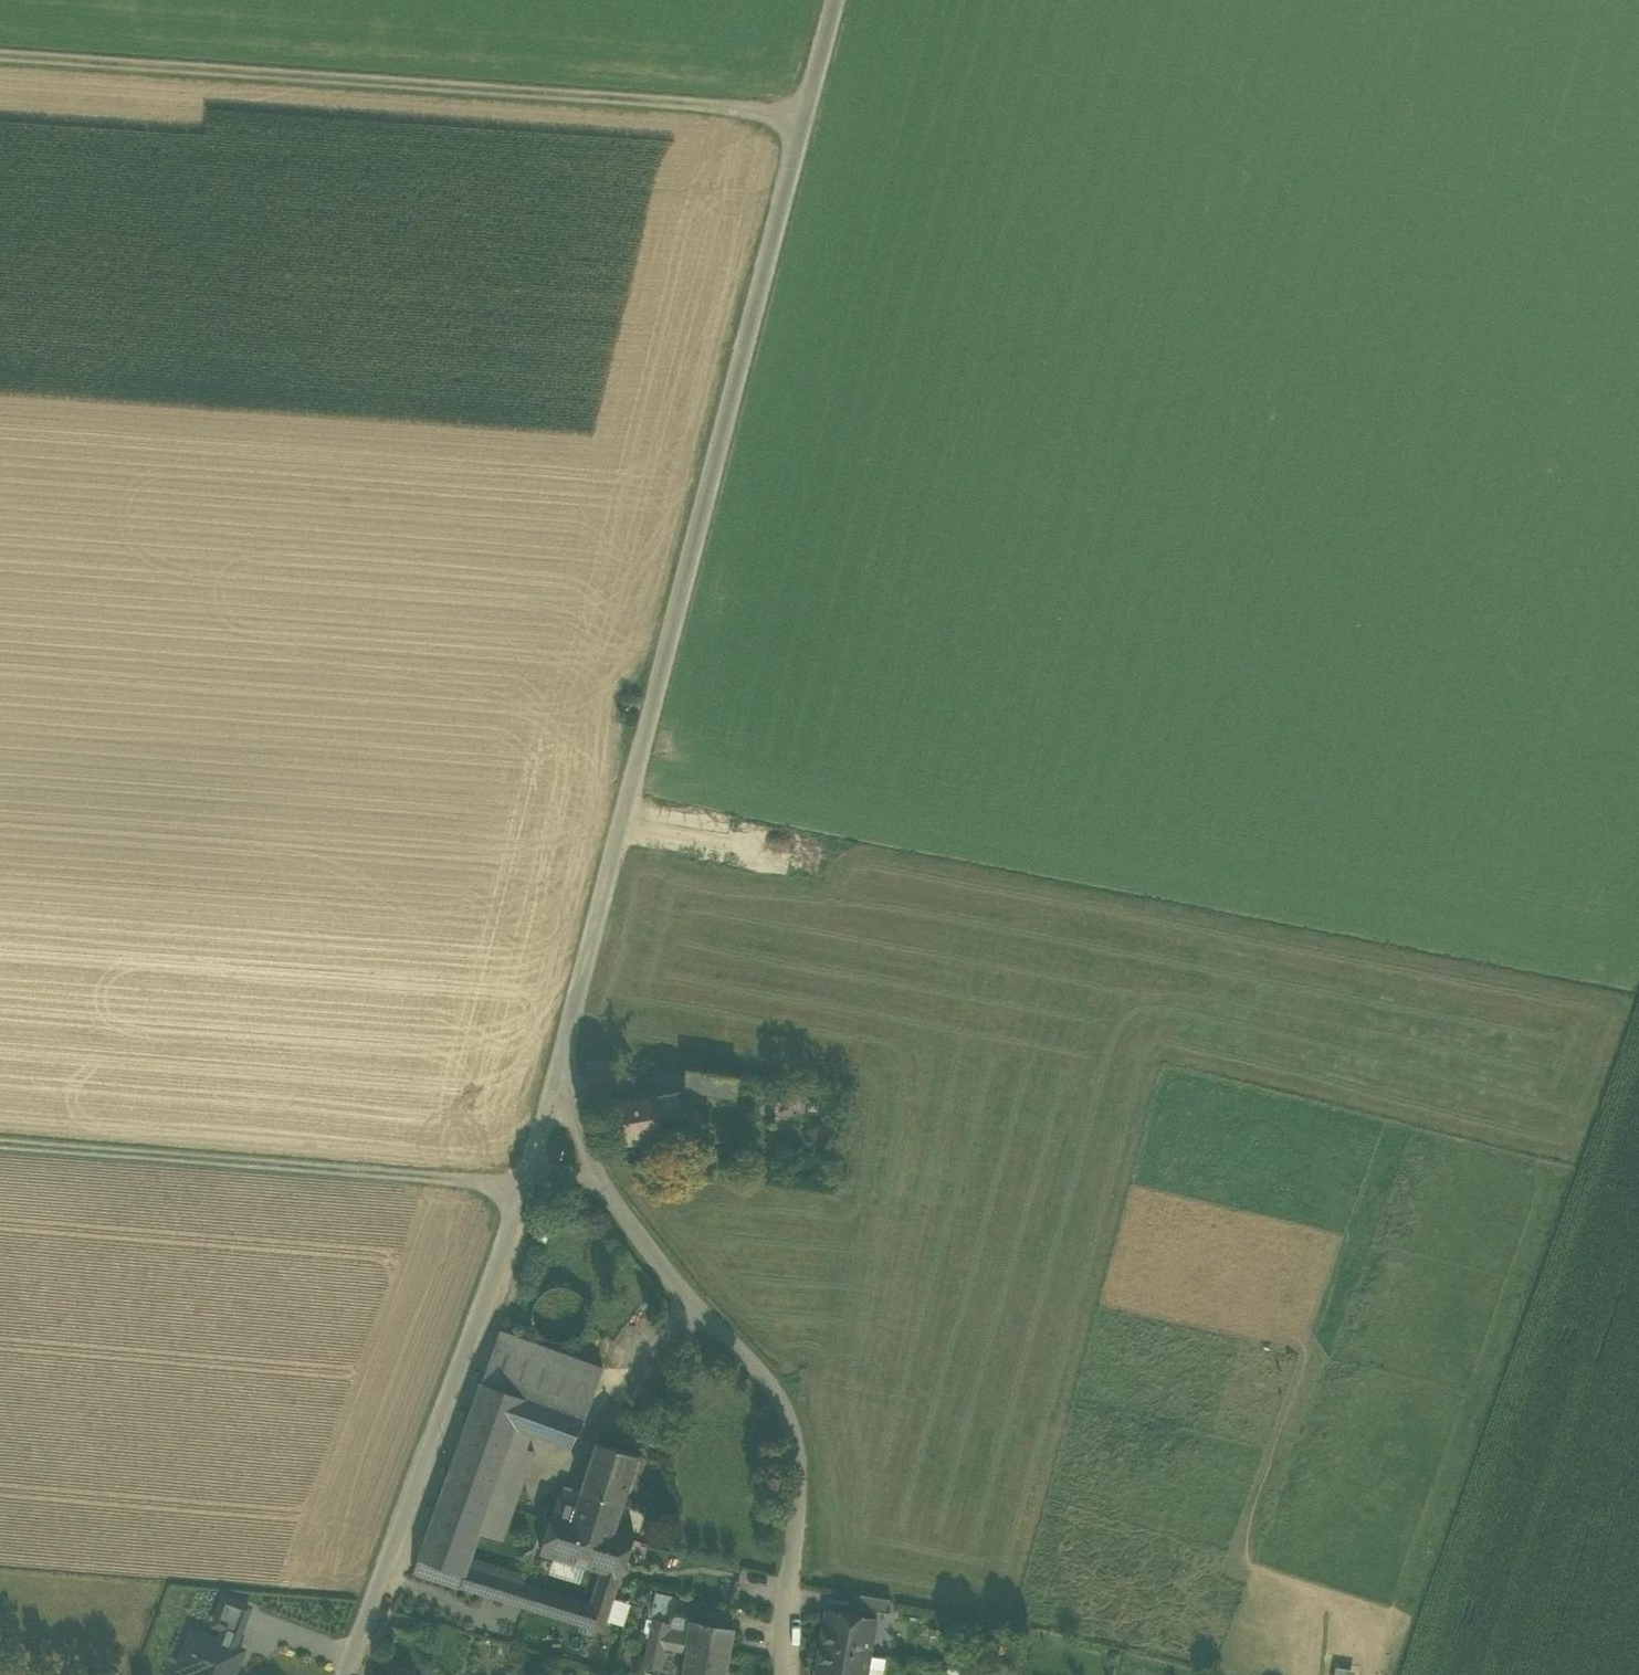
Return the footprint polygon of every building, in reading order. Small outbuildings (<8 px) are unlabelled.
[(708,1096),(724,1098),(725,1092),(737,1094),(739,1076),(687,1067),(684,1086),(709,1090),(708,1096)] [(613,1098),(621,1143),(642,1140),(642,1142),(663,1138),(663,1136),(660,1119),(656,1095),(655,1091),(613,1098)] [(678,1091),(656,1095),(660,1119),(681,1115),(681,1113),(678,1091)] [(660,1119),(663,1136),(691,1132),(687,1112),(681,1113),(681,1115),(660,1119)] [(541,1226),(538,1239),(547,1242),(550,1229),(541,1226)] [(538,1305),(536,1316),(539,1327),(545,1335),(554,1341),(565,1343),(576,1341),(584,1335),(590,1325),(592,1315),(590,1304),(583,1295),(574,1289),(564,1288),(553,1290),(544,1296),(538,1305)] [(482,1381),(484,1382),(584,1418),(585,1419),(604,1367),(500,1329),(482,1381)] [(484,1382),(419,1557),(466,1572),(469,1565),(472,1555),(481,1531),(512,1443),(517,1427),(533,1433),(571,1447),(584,1418),(484,1382)] [(512,1443),(527,1449),(533,1433),(517,1427),(512,1443)] [(574,1517),(615,1530),(616,1528),(639,1455),(598,1442),(582,1490),(579,1503),(574,1517)] [(527,1449),(512,1443),(481,1531),(504,1539),(535,1451),(527,1449)] [(560,1497),(579,1503),(582,1490),(565,1484),(560,1497)] [(585,1565),(598,1569),(621,1577),(622,1577),(635,1534),(616,1528),(615,1530),(574,1517),(579,1503),(560,1497),(559,1497),(541,1552),(555,1556),(585,1565)] [(469,1565),(523,1583),(524,1578),(526,1573),(472,1555),(469,1565)] [(579,1583),(585,1565),(555,1556),(550,1574),(579,1583)] [(461,1586),(466,1572),(419,1557),(414,1572),(461,1586)] [(588,1597),(533,1580),(533,1581),(524,1578),(523,1583),(469,1565),(466,1572),(461,1586),(604,1632),(608,1620),(615,1598),(621,1577),(598,1569),(593,1583),(588,1597)] [(651,1617),(671,1621),(673,1611),(676,1595),(656,1591),(651,1617)] [(859,1607),(889,1612),(892,1599),(861,1594),(859,1607)] [(225,1627),(240,1632),(250,1606),(225,1597),(215,1623),(225,1627)] [(631,1603),(615,1598),(608,1620),(624,1625),(631,1603)] [(671,1622),(670,1629),(684,1631),(688,1614),(673,1611),(671,1621),(671,1622)] [(829,1611),(823,1646),(869,1654),(875,1619),(829,1611)] [(662,1669),(666,1647),(670,1629),(671,1622),(654,1619),(645,1666),(662,1669)] [(734,1628),(691,1620),(689,1632),(687,1643),(690,1644),(688,1652),(683,1674),(726,1674),(734,1628)] [(240,1632),(225,1627),(220,1640),(235,1645),(240,1632)] [(684,1631),(670,1629),(666,1647),(688,1652),(690,1644),(687,1643),(689,1632),(684,1631)] [(190,1674),(233,1674),(243,1648),(235,1645),(220,1640),(193,1630),(184,1654),(196,1659),(191,1672),(190,1674)] [(869,1654),(823,1646),(818,1674),(865,1674),(869,1654)] [(196,1659),(184,1654),(179,1667),(191,1672),(196,1659)] [(869,1654),(865,1674),(884,1674),(887,1656),(869,1654)] [(417,1670),(394,1662),(392,1671),(390,1674),(415,1674),(417,1670)] [(1334,1674),(1355,1674),(1356,1670),(1336,1666),(1334,1674)]
